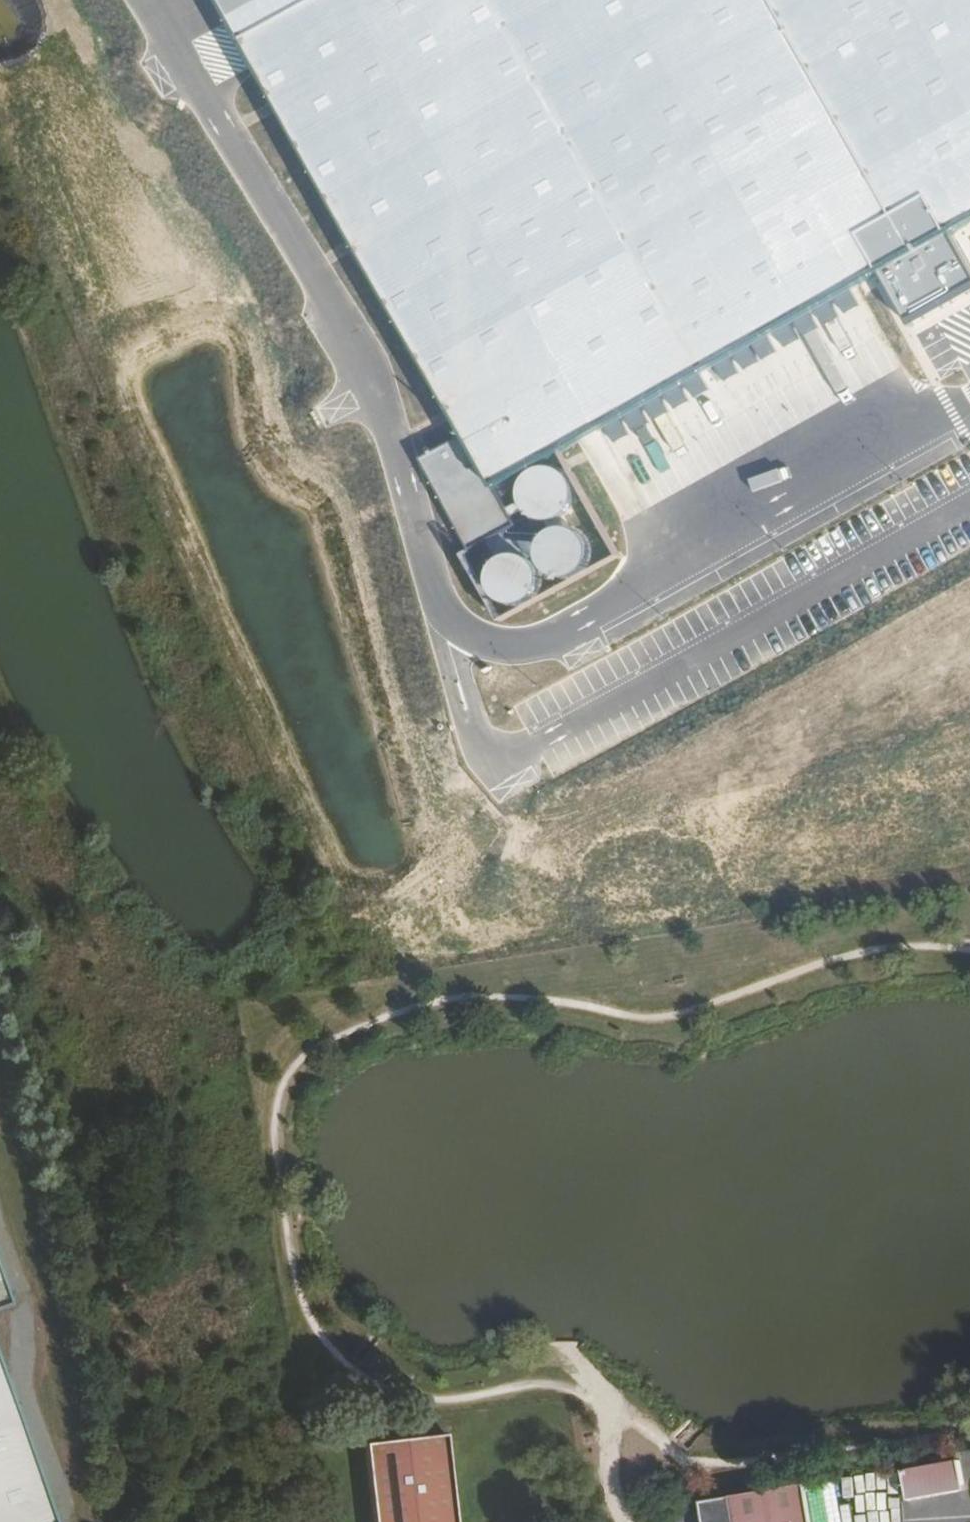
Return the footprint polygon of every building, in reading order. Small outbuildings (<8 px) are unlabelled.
[(468,436),(423,461),(472,552),(520,526),(498,487),(883,273),(909,323),(969,289),(969,268),(951,234),(969,224),(969,0),(225,0),(468,436)] [(48,1519),(0,1373),(0,1521),(41,1521),(48,1519)] [(419,1433),(337,1442),(344,1521),(428,1521),(419,1433)] [(959,1462),(901,1463),(901,1469),(903,1493),(953,1491),(959,1484),(959,1462)] [(695,1504),(699,1521),(809,1521),(803,1485),(697,1503),(695,1504)]
